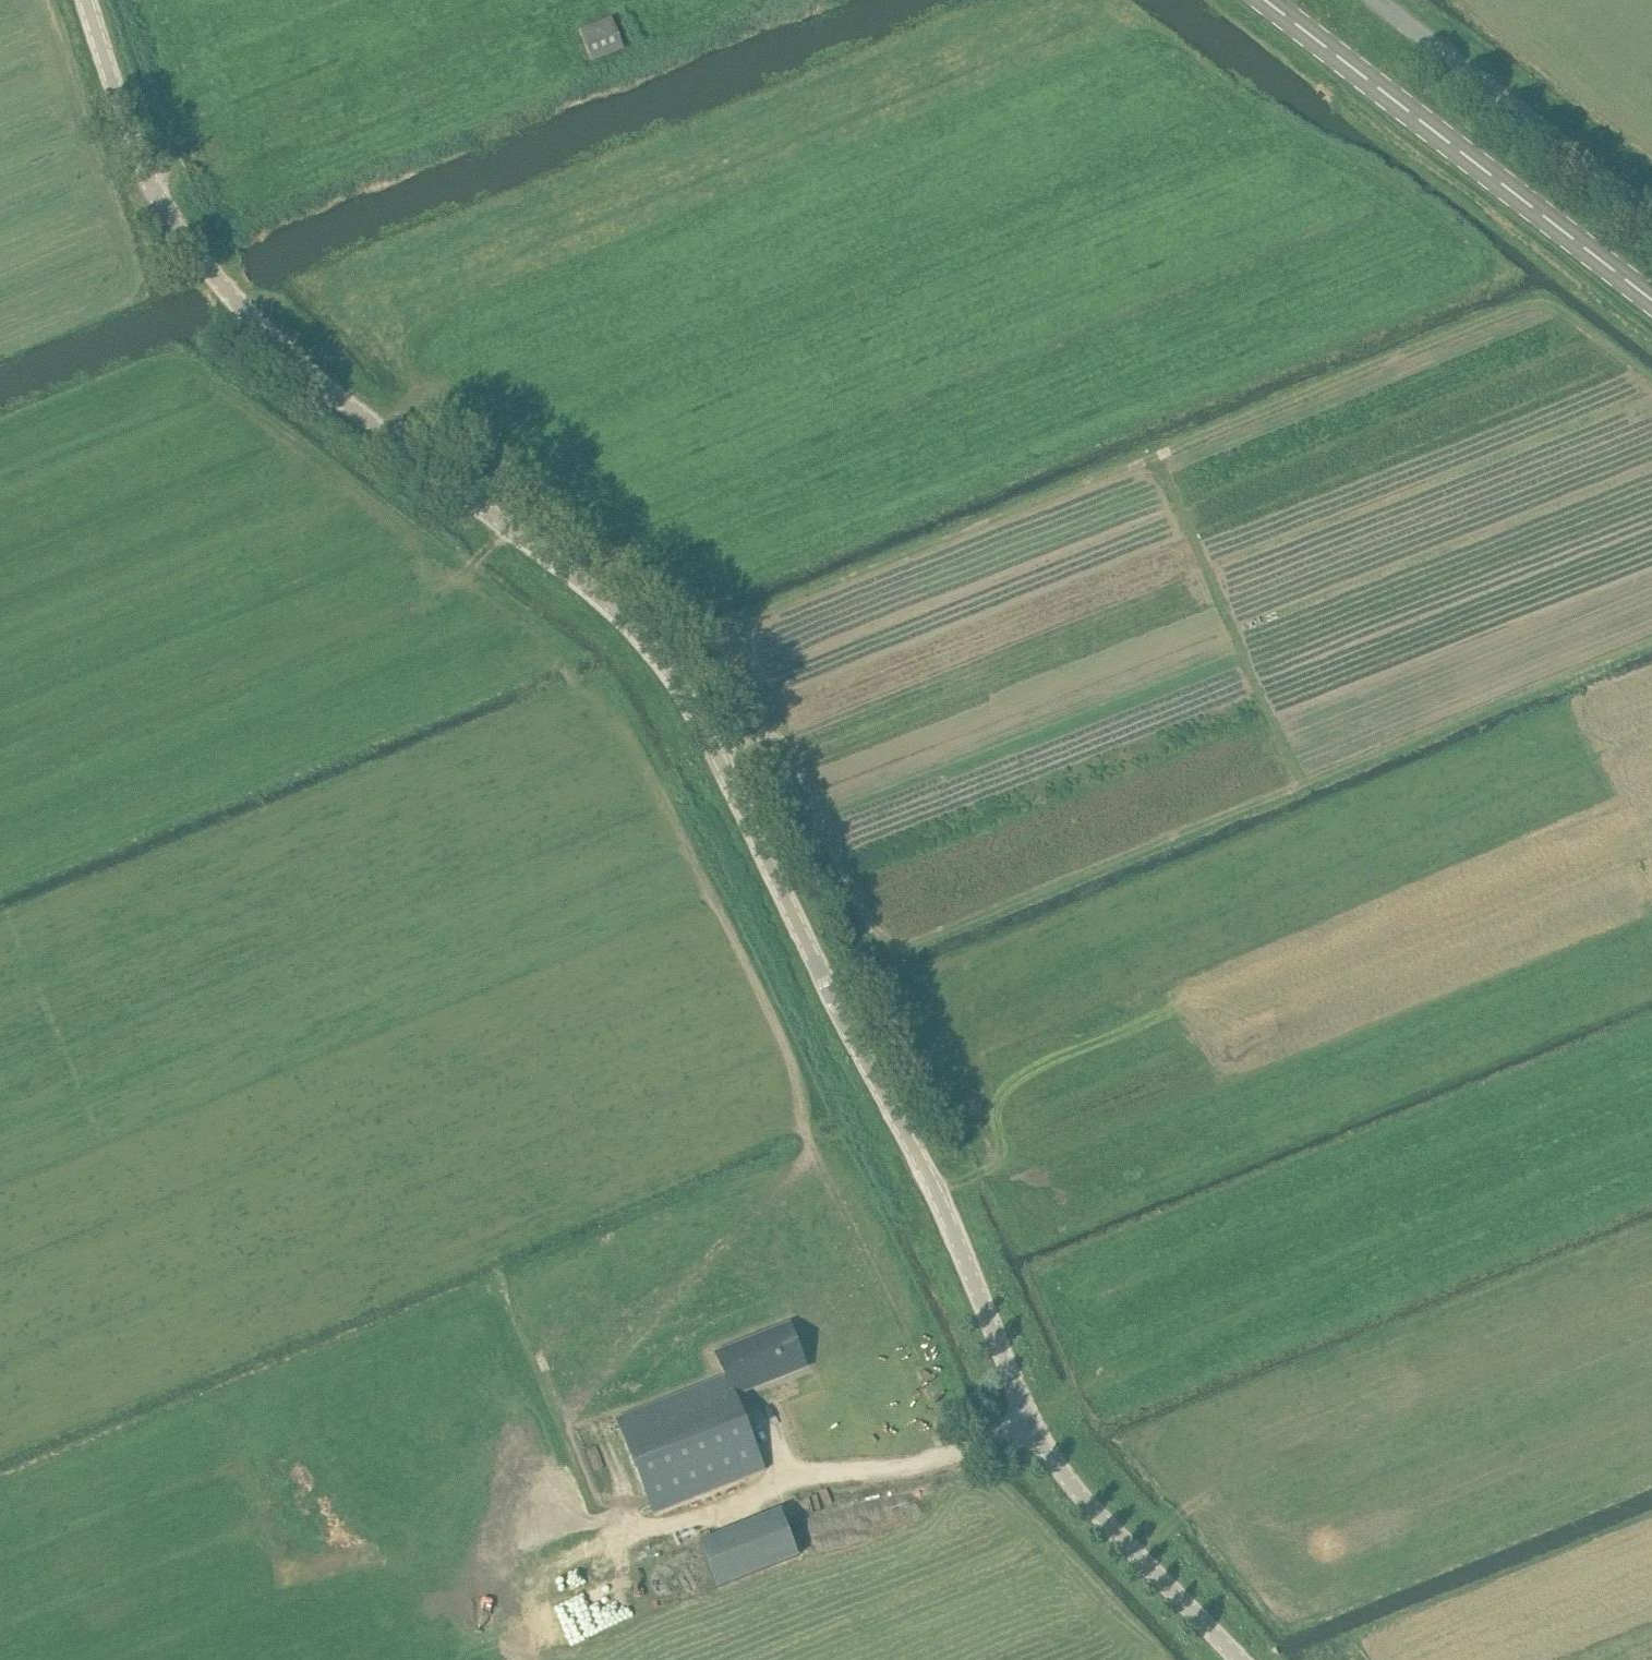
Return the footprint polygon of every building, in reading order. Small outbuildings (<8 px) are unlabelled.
[(623,49),(611,18),(581,30),(593,61),(623,49)] [(723,1381),(725,1384),(765,1368),(770,1380),(804,1366),(788,1328),(714,1358),(723,1381)] [(723,1381),(622,1422),(658,1512),(762,1470),(725,1384),(723,1381)] [(798,1554),(780,1511),(701,1544),(719,1587),(798,1554)]
